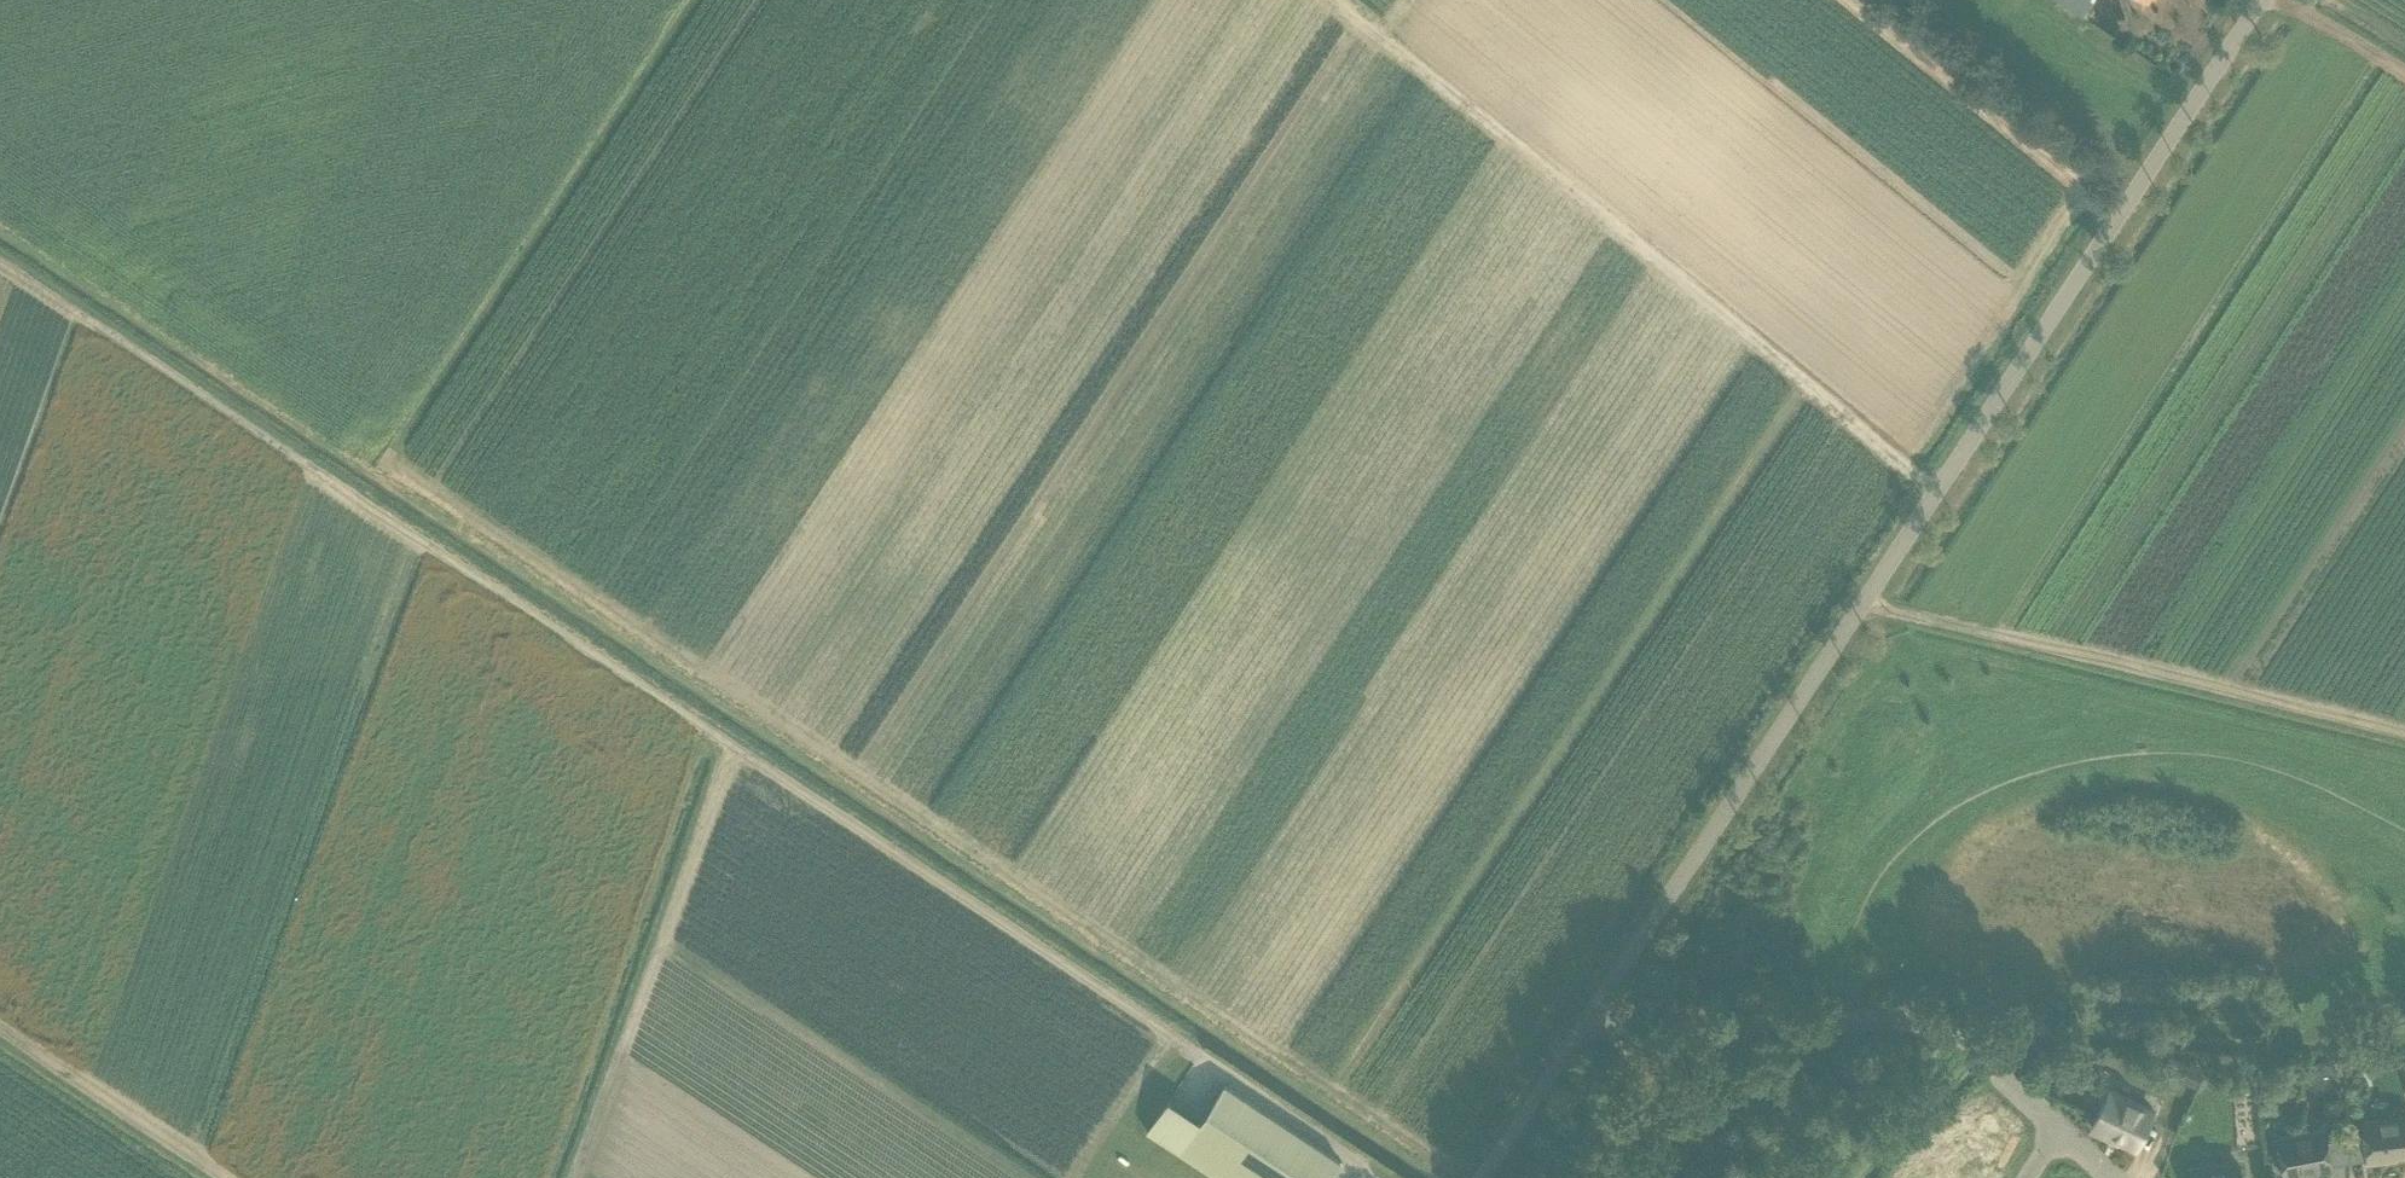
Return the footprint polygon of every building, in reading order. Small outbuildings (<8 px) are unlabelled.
[(2079,15),(2089,0),(2057,0),(2079,15)] [(1146,1131),(1217,1177),(1329,1177),(1340,1161),(1320,1148),(1225,1085),(1203,1118),(1169,1096),(1146,1131)] [(2152,1112),(2108,1091),(2091,1128),(2111,1137),(2113,1134),(2120,1138),(2119,1138),(2136,1146),(2152,1112)] [(2362,1121),(2367,1161),(2389,1159),(2388,1156),(2396,1155),(2396,1156),(2404,1155),(2404,1116),(2362,1121)] [(2331,1167),(2324,1130),(2276,1138),(2284,1177),(2305,1174),(2305,1172),(2331,1167)] [(2190,1169),(2191,1177),(2239,1177),(2239,1166),(2190,1169)]
